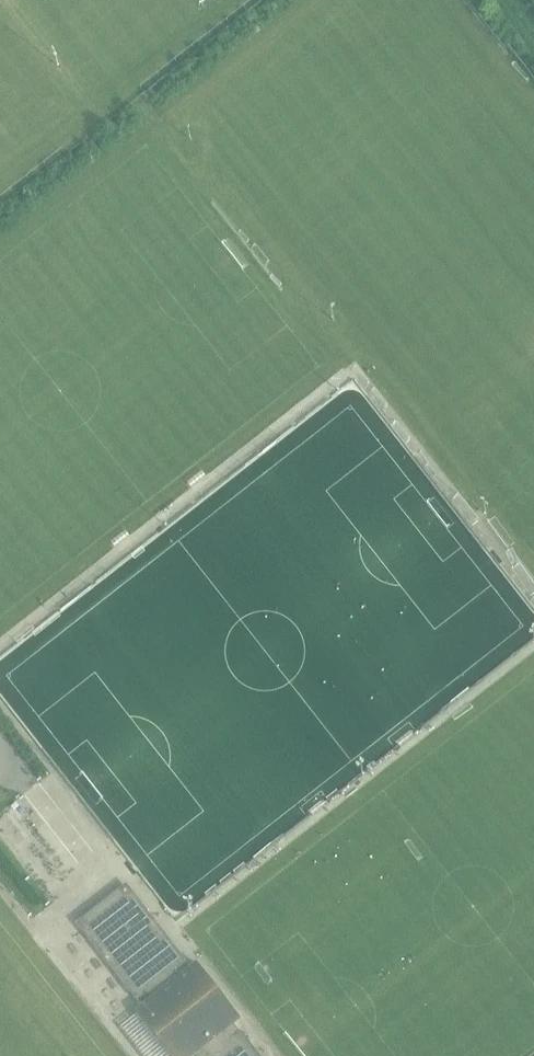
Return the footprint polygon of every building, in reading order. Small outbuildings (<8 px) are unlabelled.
[(78,924),(145,1009),(138,1014),(171,1055),(259,1055),(232,1022),(238,1017),(199,967),(193,971),(126,886),(78,924)]
